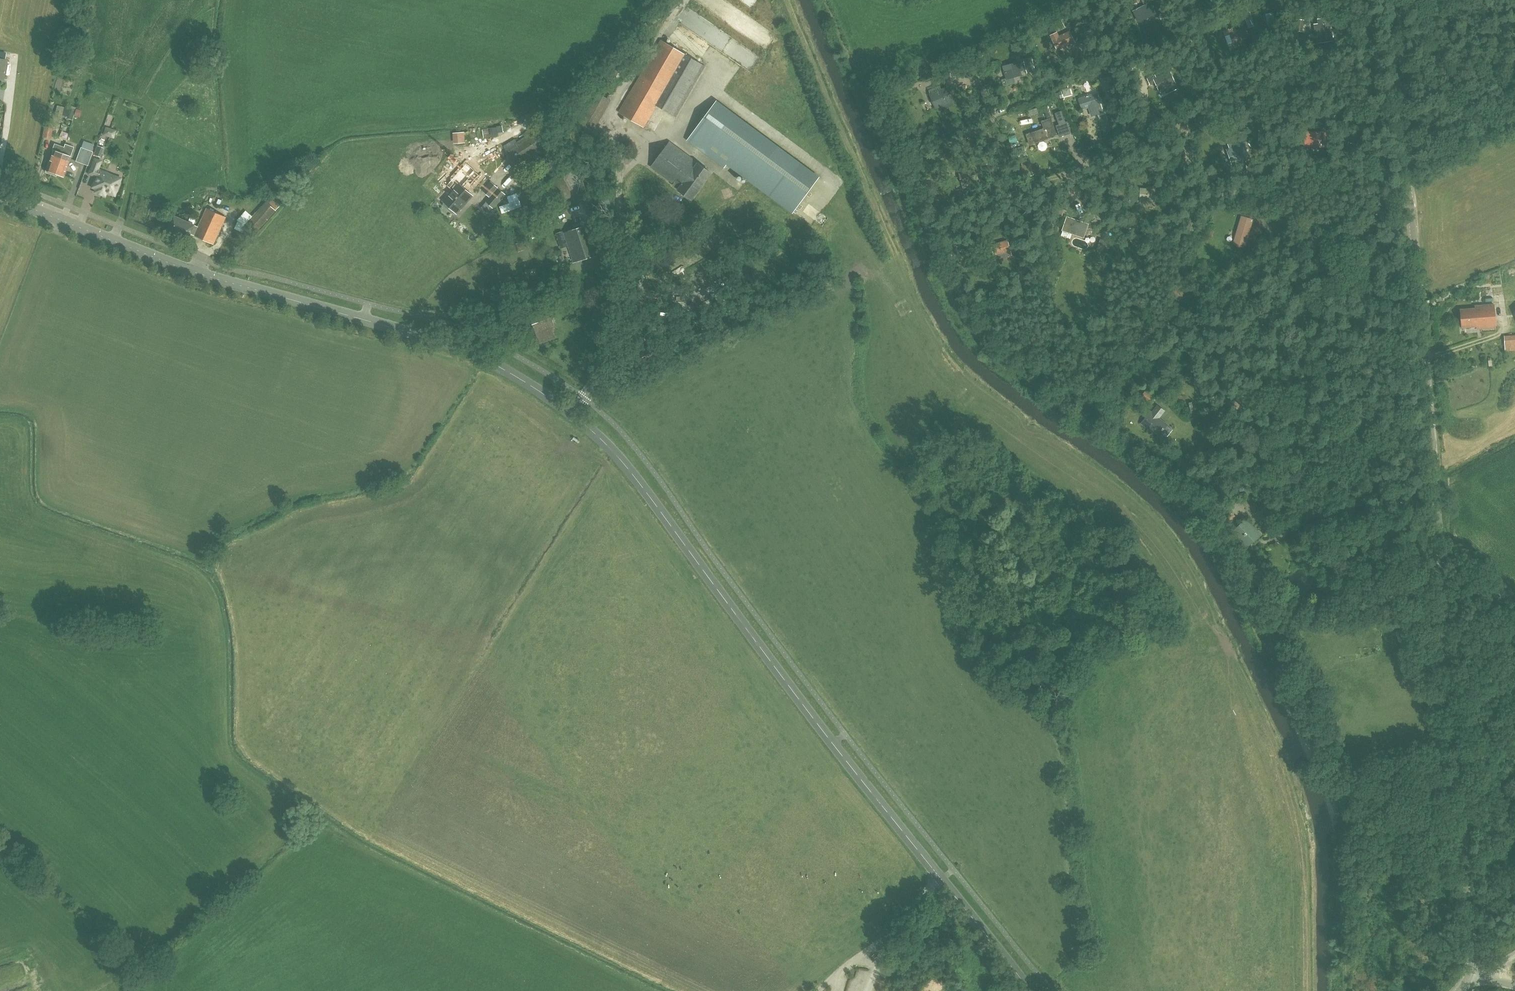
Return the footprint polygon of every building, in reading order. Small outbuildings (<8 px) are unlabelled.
[(1136,10),(1133,11),(1137,20),(1149,14),(1150,16),(1155,14),(1150,2),(1137,9),(1137,8),(1135,9),(1136,10)] [(1319,19),(1320,23),(1315,24),(1316,32),(1317,42),(1332,40),(1330,29),(1331,29),(1330,27),(1328,18),(1319,19)] [(1233,45),(1249,39),(1244,26),(1236,29),(1234,26),(1223,30),(1224,36),(1229,35),(1233,45)] [(1057,32),(1051,35),(1057,49),(1074,41),(1070,31),(1059,36),(1057,32)] [(705,65),(661,40),(619,112),(644,126),(656,104),(676,116),(705,65)] [(1024,61),(1026,69),(1034,67),(1032,59),(1024,61)] [(1018,62),(1004,66),(1007,78),(1021,74),(1020,70),(1024,69),(1022,62),(1018,63),(1018,62)] [(1147,79),(1150,84),(1155,81),(1157,85),(1156,85),(1156,86),(1157,86),(1158,89),(1164,86),(1167,92),(1176,87),(1174,82),(1174,81),(1169,71),(1156,77),(1155,75),(1147,79)] [(611,100),(590,88),(569,126),(590,138),(611,100)] [(935,109),(953,102),(947,88),(930,95),(935,109)] [(1100,103),(1097,92),(1078,99),(1082,109),(1085,108),(1085,107),(1089,106),(1092,116),(1102,112),(1099,103),(1100,103)] [(723,167),(727,162),(748,178),(793,211),(818,178),(716,102),(688,140),(723,167)] [(57,105),(55,114),(66,116),(66,118),(73,120),(76,109),(71,107),(71,109),(57,105)] [(1037,108),(1028,111),(1029,116),(1038,113),(1037,108)] [(1030,144),(1056,135),(1051,118),(1042,121),(1044,128),(1026,134),(1030,144)] [(51,139),(54,121),(46,119),(42,137),(51,139)] [(812,127),(808,130),(812,135),(808,139),(813,144),(821,136),(812,127)] [(1326,146),(1327,131),(1304,131),(1304,146),(1310,145),(1310,147),(1314,147),(1314,146),(1326,146)] [(457,143),(465,142),(464,132),(456,133),(457,143)] [(543,148),(533,133),(506,150),(516,165),(543,148)] [(1233,147),(1227,149),(1232,163),(1248,157),(1241,139),(1231,143),(1233,147)] [(691,199),(711,172),(670,141),(651,166),(674,183),(673,185),(679,189),(691,199)] [(52,174),(52,172),(63,176),(74,147),(65,144),(64,147),(54,143),(52,150),(53,150),(45,172),(52,174)] [(92,152),(81,148),(76,161),(87,165),(92,152)] [(100,161),(94,159),(89,174),(96,176),(92,187),(96,188),(95,192),(104,195),(106,192),(114,195),(116,191),(117,191),(120,183),(119,183),(120,178),(106,173),(107,173),(106,173),(97,170),(100,161)] [(483,190),(490,197),(486,201),(494,208),(506,195),(491,182),(483,190)] [(454,213),(455,211),(457,213),(462,207),(461,205),(466,199),(468,201),(472,195),(464,188),(459,183),(444,201),(445,202),(444,204),(444,206),(447,208),(452,213),(454,213)] [(1147,189),(1141,189),(1140,199),(1158,200),(1159,188),(1148,187),(1147,189)] [(245,226),(254,234),(276,210),(283,203),(273,192),(265,199),(267,202),(266,201),(244,225),(245,226)] [(214,244),(226,216),(207,208),(199,226),(174,216),(168,230),(188,239),(191,233),(214,244)] [(1245,247),(1254,219),(1241,215),(1232,244),(1245,247)] [(1088,224),(1067,217),(1063,230),(1083,237),(1088,224)] [(245,226),(237,223),(235,228),(243,232),(245,226)] [(598,255),(592,235),(588,225),(564,232),(574,262),(584,259),(598,255)] [(995,260),(1012,255),(1008,240),(991,244),(995,260)] [(519,251),(525,249),(522,241),(516,243),(519,251)] [(574,299),(570,293),(556,302),(561,309),(566,306),(565,304),(574,299)] [(1477,328),(1496,327),(1494,304),(1475,306),(1475,308),(1460,309),(1461,327),(1476,326),(1477,328)] [(559,336),(548,305),(528,312),(540,343),(559,336)] [(670,339),(686,330),(682,322),(666,331),(670,339)] [(1505,351),(1512,351),(1514,350),(1514,335),(1504,336),(1505,351)] [(1144,389),(1141,394),(1150,401),(1154,396),(1144,389)] [(1152,430),(1153,429),(1159,434),(1167,424),(1158,418),(1164,410),(1158,406),(1152,413),(1150,411),(1142,423),(1152,430)] [(1234,516),(1229,511),(1222,518),(1226,522),(1234,516)] [(1248,545),(1259,534),(1246,520),(1234,531),(1248,545)]
